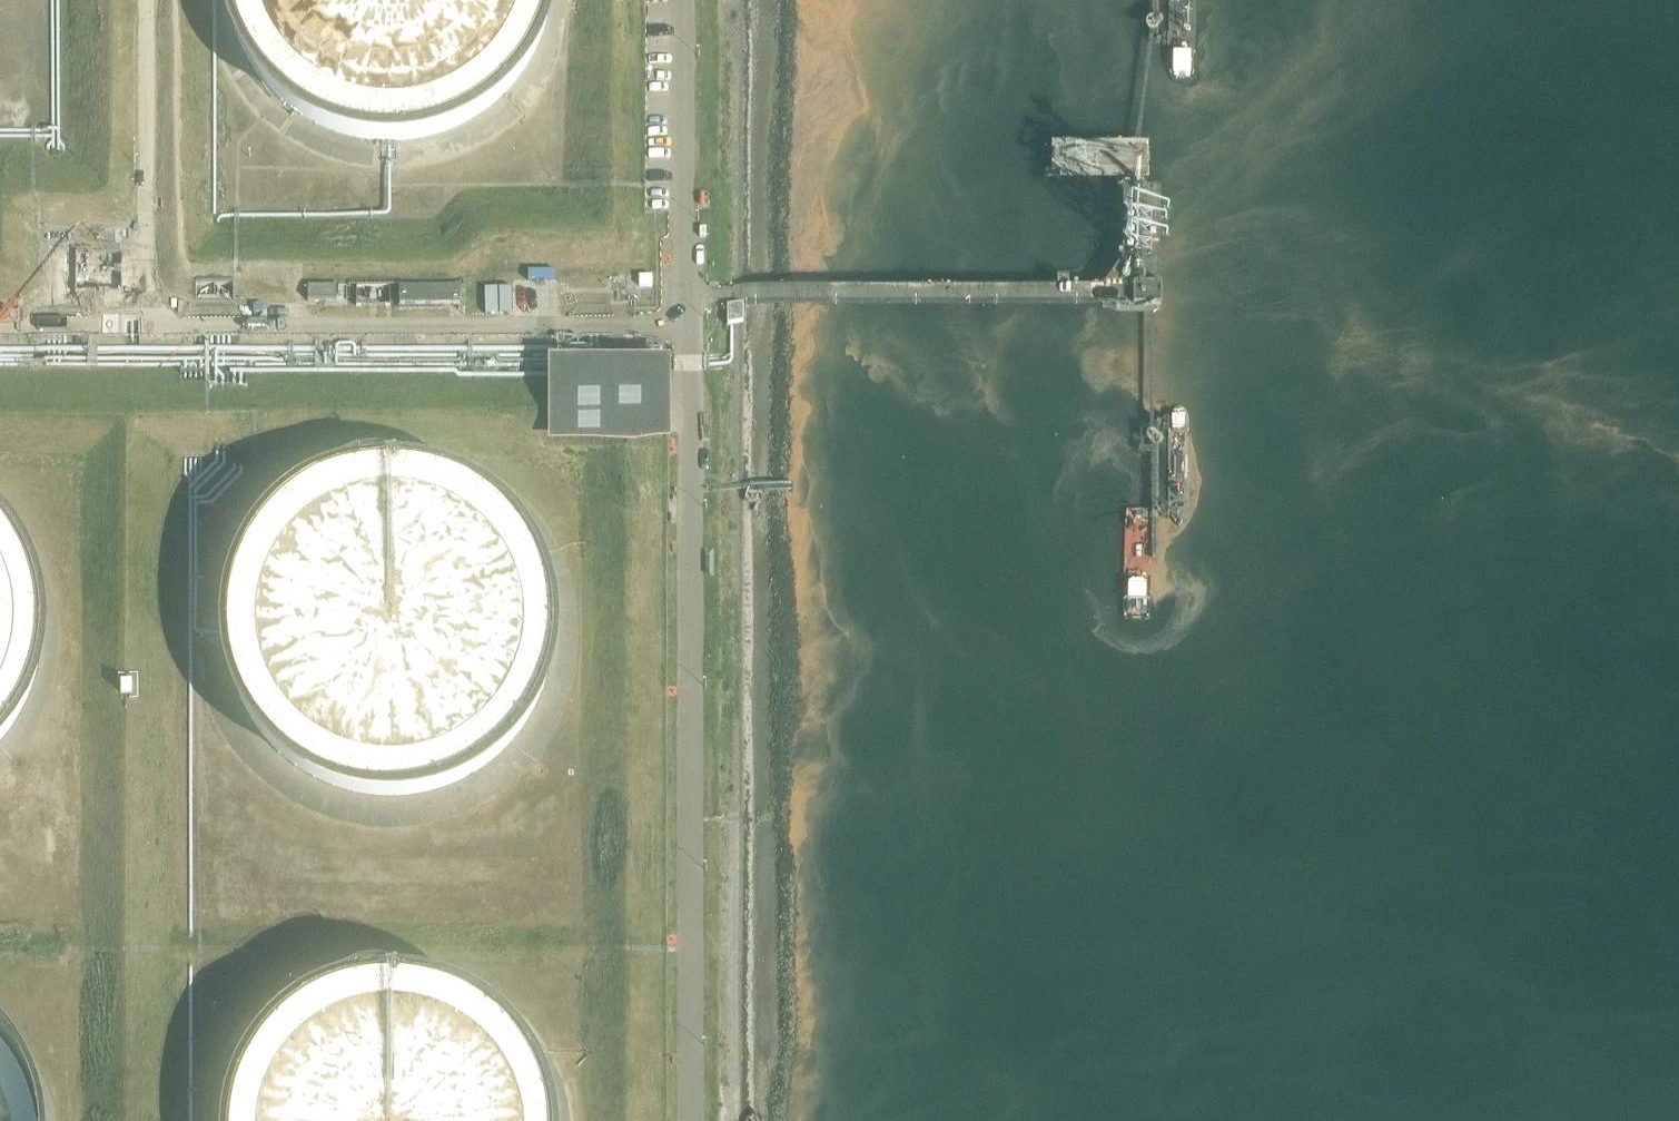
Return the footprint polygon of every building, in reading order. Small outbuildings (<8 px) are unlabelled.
[(553,22),(557,0),(229,0),(246,49),(282,95),(331,125),(388,137),(441,130),(490,106),(528,69),(553,22)] [(338,284),(308,284),(308,300),(308,301),(338,301),(338,300),(338,284)] [(460,299),(461,286),(400,286),(400,300),(400,305),(460,306),(460,299)] [(1132,289),(1132,309),(1159,309),(1159,289),(1132,289)] [(742,309),(726,309),(726,327),(742,327),(742,309)] [(672,359),(550,359),(550,440),(672,440),(672,359)] [(507,748),(544,705),(565,651),(566,594),(549,540),(514,494),(467,462),(411,448),(354,453),(304,475),(263,512),(236,560),(226,614),(234,668),(258,717),(297,756),(346,781),(401,788),(457,777),(507,748)] [(31,708),(54,653),(56,594),(39,537),(4,490),(0,487),(0,744),(31,708)] [(564,1102),(545,1047),(509,1002),(460,972),(404,959),(346,966),(296,990),(257,1029),(231,1078),(225,1120),(564,1120),(564,1102)] [(52,1109),(35,1054),(0,1008),(0,1120),(52,1120),(52,1109)]
